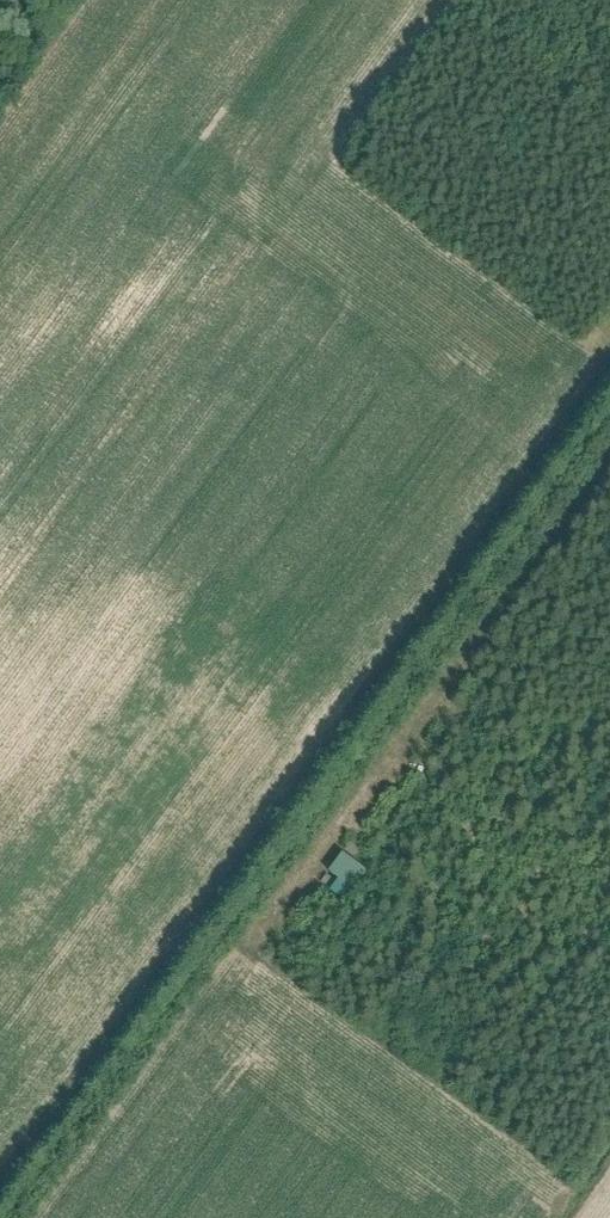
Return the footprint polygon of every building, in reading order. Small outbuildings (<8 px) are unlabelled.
[(329,889),(341,879),(330,866),(344,854),(326,833),(308,849),(319,861),(311,868),(329,889)] [(334,871),(342,876),(333,891),(350,901),(370,866),(345,851),(334,871)]
